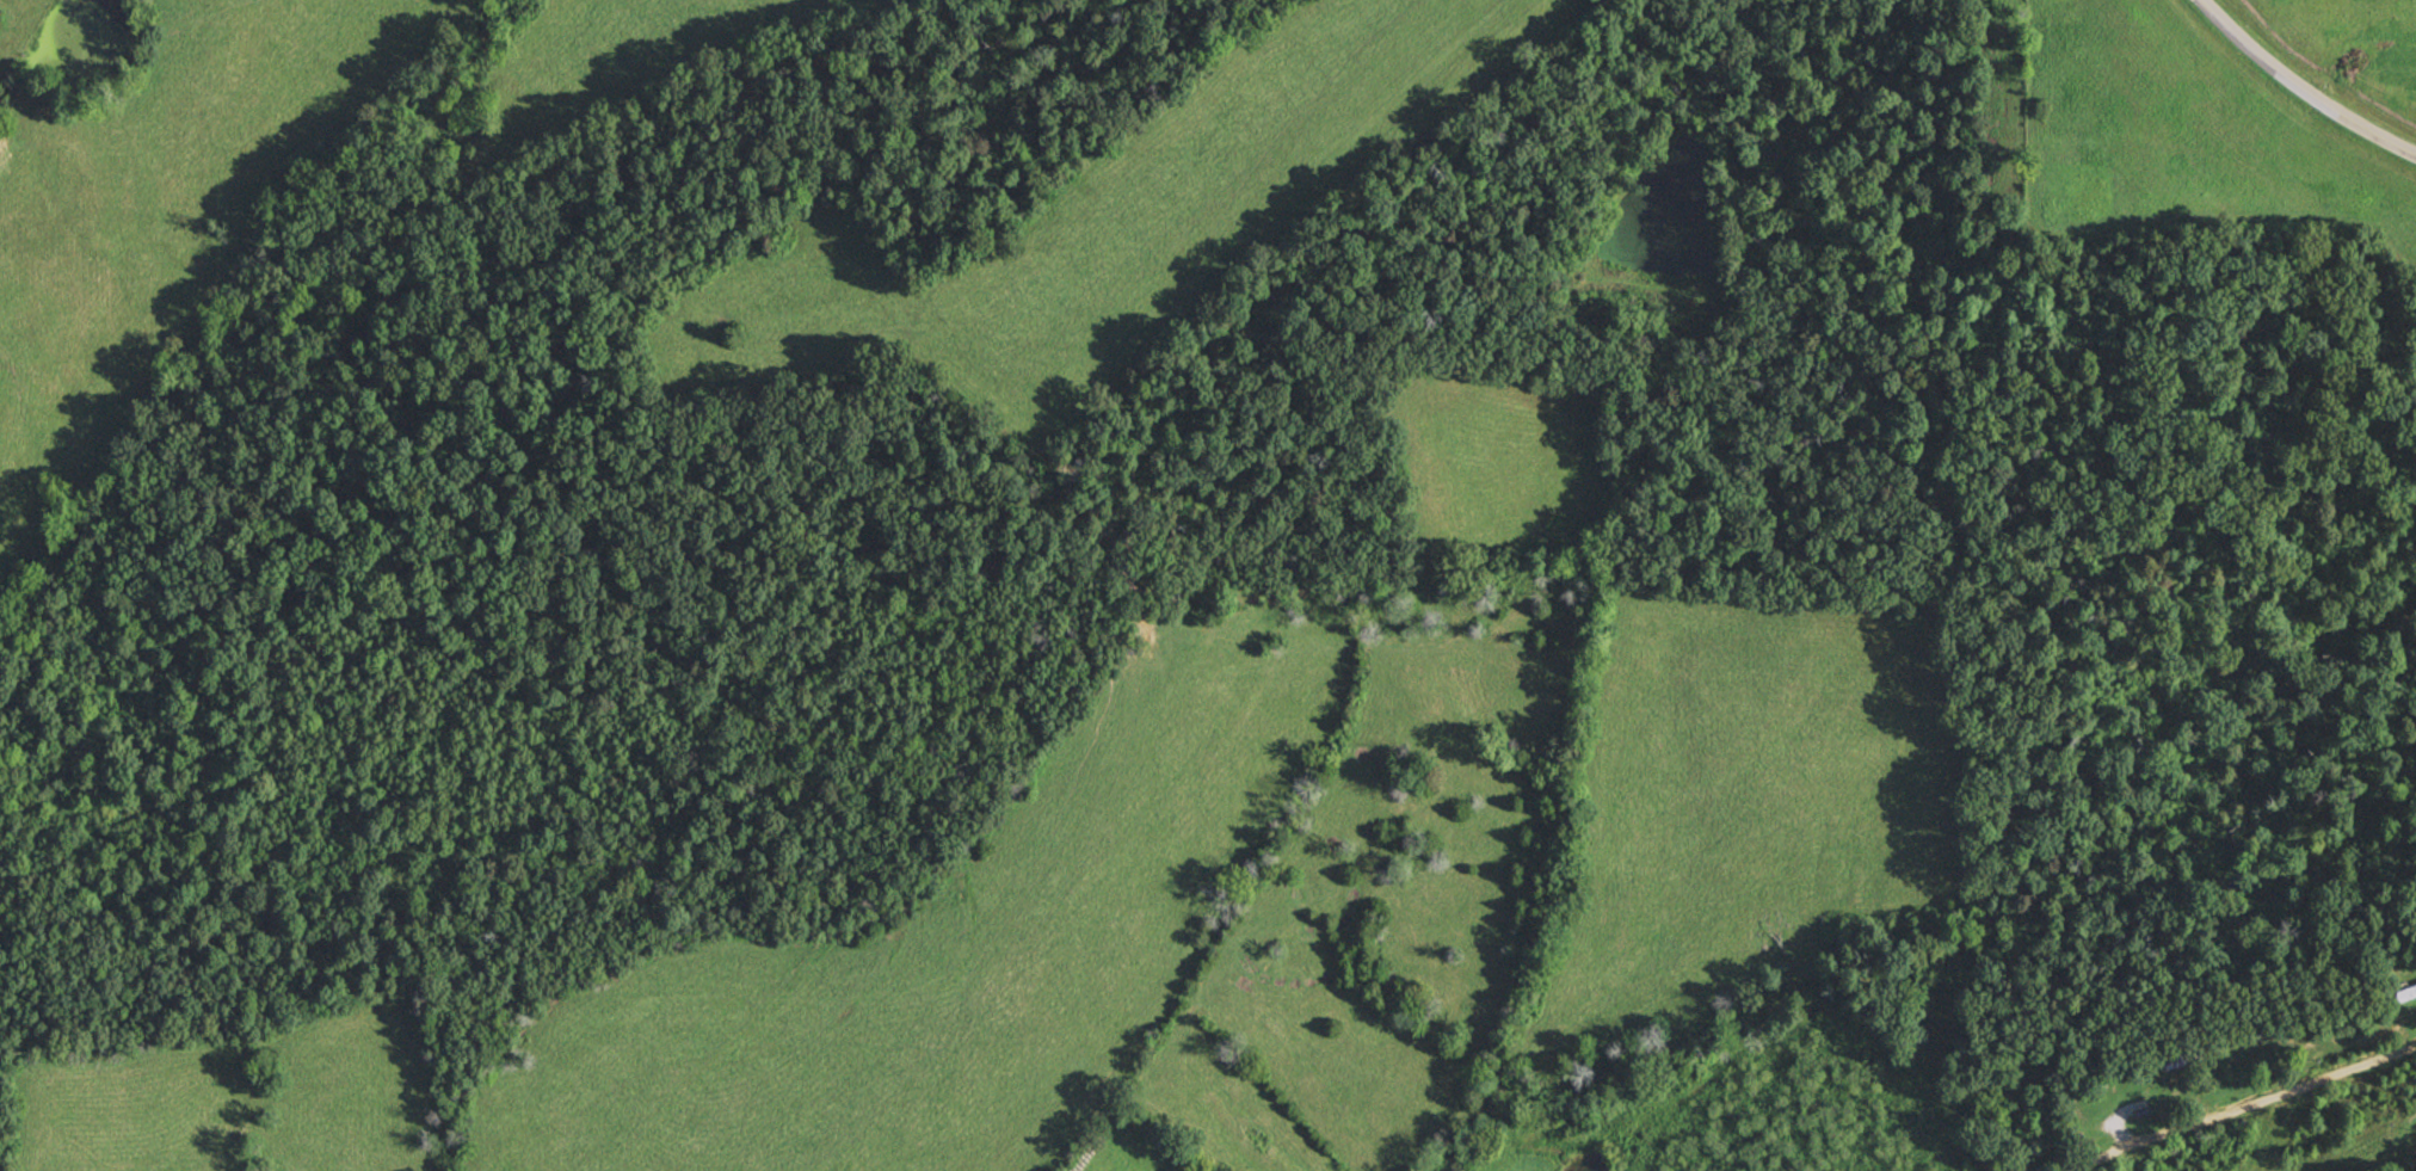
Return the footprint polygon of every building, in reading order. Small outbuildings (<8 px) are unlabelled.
[(2415,996),(2415,984),(2397,991),(2401,1001),(2415,996)]
